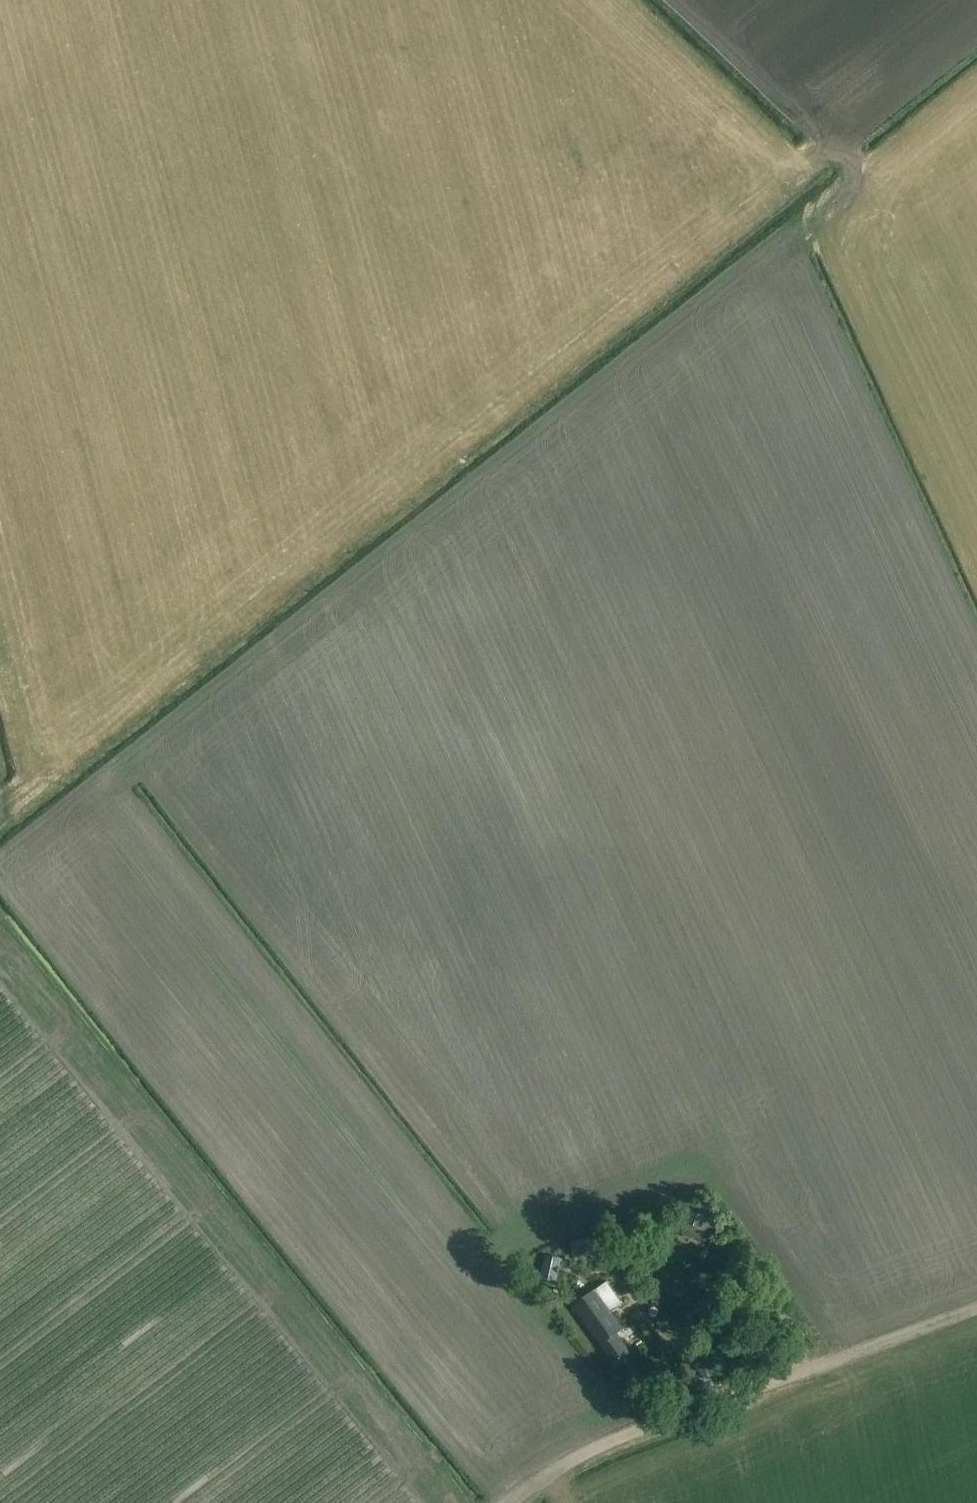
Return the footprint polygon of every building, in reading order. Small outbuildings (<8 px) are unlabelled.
[(615,1364),(633,1352),(619,1332),(623,1328),(595,1290),(573,1307),(615,1364)]
